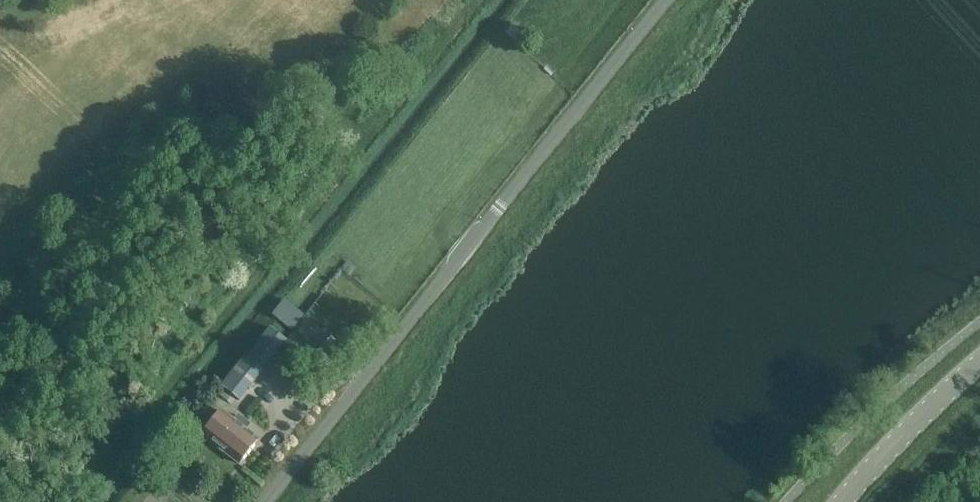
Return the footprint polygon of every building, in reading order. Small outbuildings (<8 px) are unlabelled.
[(273,315),(293,329),(305,312),(286,298),(273,315)] [(270,329),(255,348),(271,360),(286,341),(270,329)] [(246,356),(222,388),(239,401),(264,370),(246,356)] [(238,416),(234,421),(221,411),(202,435),(239,464),(258,440),(245,430),(250,425),(238,416)]
